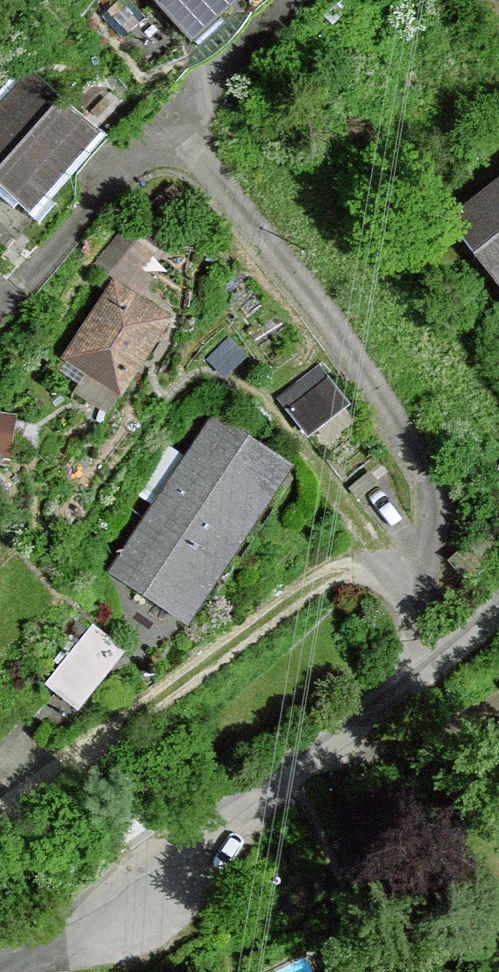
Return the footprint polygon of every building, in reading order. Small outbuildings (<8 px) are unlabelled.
[(186,41),(236,0),(152,0),(186,41)] [(28,206),(91,139),(29,81),(0,111),(0,180),(28,206)] [(448,223),(498,287),(498,183),(448,223)] [(164,316),(112,285),(69,357),(120,388),(164,316)] [(213,419),(106,587),(185,637),(292,469),(213,419)] [(89,609),(45,682),(84,706),(129,633),(89,609)] [(358,971),(380,971),(376,964),(358,971)]
